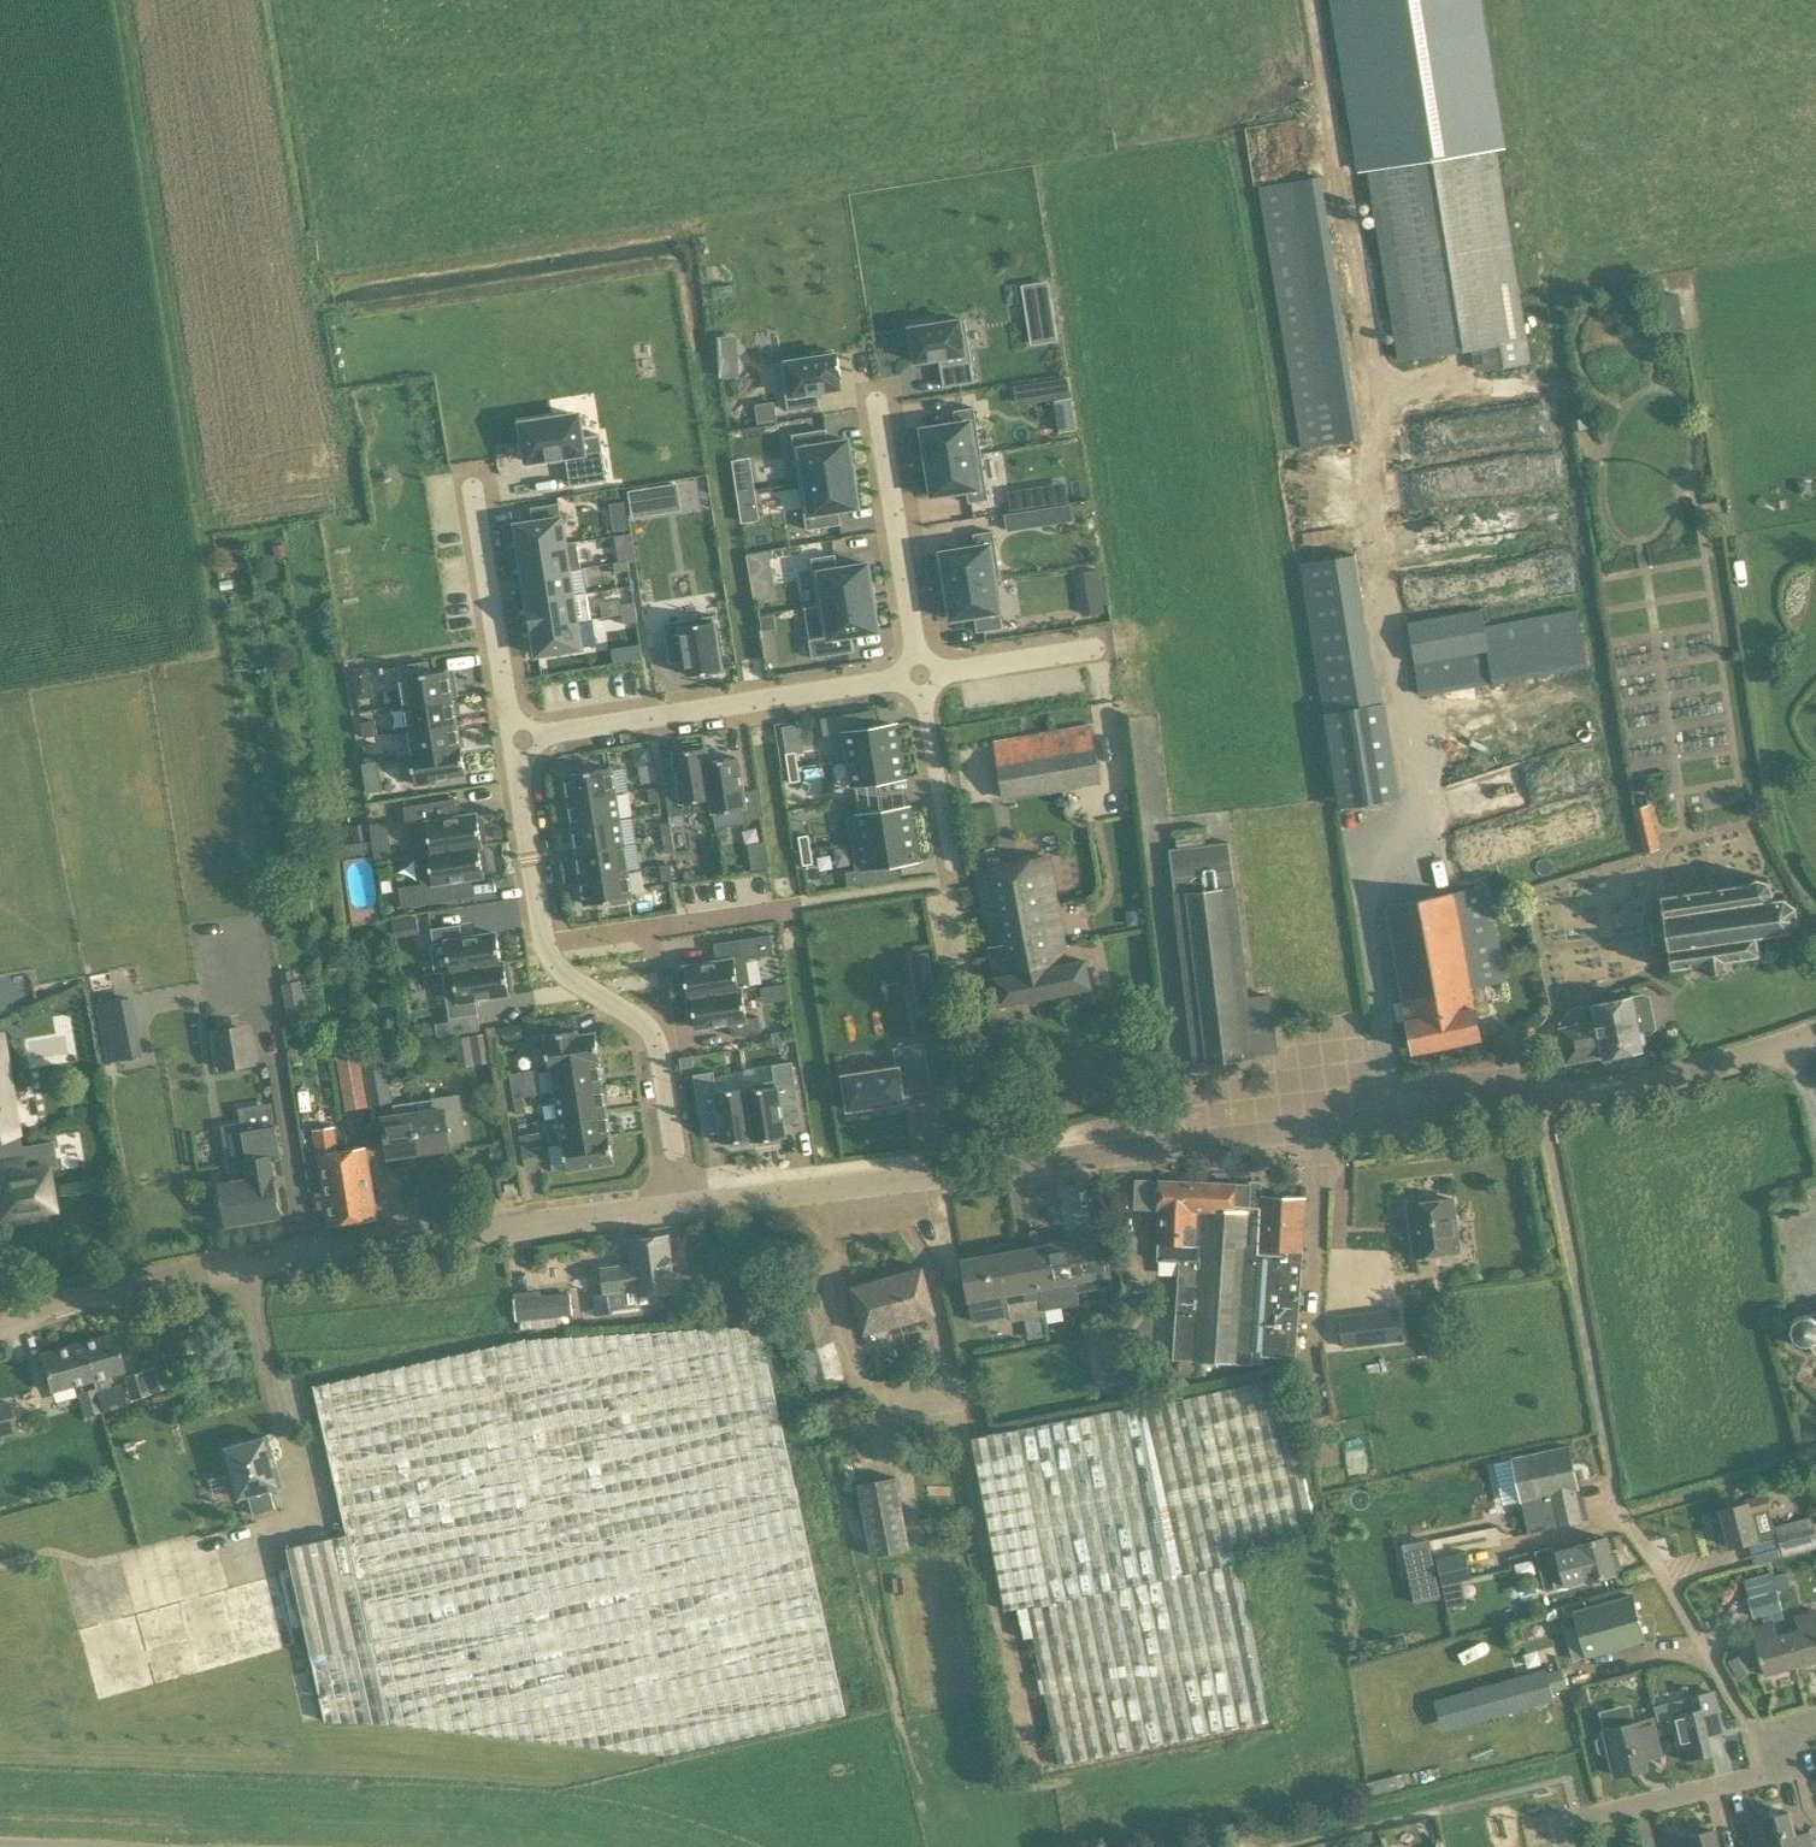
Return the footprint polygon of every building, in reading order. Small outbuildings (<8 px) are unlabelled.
[(1529,362),(1493,149),(1501,147),(1477,0),(1333,0),(1361,170),(1370,169),(1402,359),(1474,347),(1478,370),(1529,362)] [(1321,176),(1259,185),(1266,236),(1301,448),(1361,439),(1338,293),(1340,293),(1329,226),(1321,176)] [(732,284),(712,287),(713,298),(733,296),(732,284)] [(1663,332),(1684,329),(1678,293),(1657,297),(1663,332)] [(1057,340),(1052,311),(1026,315),(1030,344),(1057,340)] [(916,326),(911,327),(916,360),(939,357),(943,385),(974,381),(965,319),(935,323),(934,318),(915,321),(916,326)] [(812,355),(780,360),(788,408),(819,403),(817,389),(839,385),(838,374),(841,373),(837,351),(833,352),(832,347),(811,351),(812,355)] [(739,357),(719,357),(720,378),(740,377),(739,357)] [(1068,376),(1015,385),(1017,401),(1018,404),(1050,399),(1071,396),(1070,393),(1068,376)] [(776,402),(757,405),(759,425),(779,422),(776,402)] [(956,423),(922,428),(927,461),(981,453),(974,407),(954,410),(956,423)] [(797,430),(825,425),(823,415),(795,420),(797,430)] [(1573,430),(1587,428),(1585,417),(1570,420),(1573,430)] [(826,428),(792,433),(799,480),(853,472),(848,439),(828,442),(826,428)] [(585,429),(528,438),(534,475),(582,467),(585,485),(610,480),(605,448),(588,451),(585,429)] [(981,453),(927,461),(932,494),(966,489),(968,502),(988,499),(981,453)] [(729,459),(742,521),(761,518),(748,455),(729,459)] [(1296,462),(1295,469),(1329,475),(1331,468),(1296,462)] [(853,472),(799,480),(806,528),(840,523),(838,509),(858,506),(853,472)] [(677,481),(627,486),(630,513),(680,509),(677,481)] [(1043,489),(1007,495),(1010,513),(1045,508),(1043,489)] [(559,503),(531,507),(533,521),(561,517),(559,503)] [(1034,528),(1031,511),(1003,515),(1006,532),(1034,528)] [(613,518),(615,532),(629,530),(627,516),(613,518)] [(533,521),(516,524),(520,551),(566,544),(561,517),(533,521)] [(976,546),(941,551),(946,584),(995,577),(1001,576),(994,530),(974,533),(976,546)] [(566,544),(520,551),(524,577),(570,569),(566,544)] [(272,547),(274,558),(287,556),(285,545),(272,547)] [(633,545),(622,547),(624,559),(635,557),(633,545)] [(774,574),(770,550),(748,554),(752,577),(774,574)] [(837,554),(812,557),(820,605),(874,597),(869,563),(839,568),(837,554)] [(1354,554),(1299,564),(1325,712),(1382,703),(1378,678),(1374,679),(1354,554)] [(635,557),(624,559),(626,571),(637,569),(635,557)] [(570,569),(524,577),(528,602),(574,595),(570,569)] [(995,577),(946,584),(952,617),(974,614),(977,631),(1002,627),(1000,610),(995,577)] [(1099,592),(1084,594),(1087,615),(1102,612),(1099,592)] [(529,607),(527,607),(531,628),(578,621),(574,595),(528,602),(529,607)] [(642,597),(631,599),(633,611),(644,609),(642,597)] [(825,638),(803,642),(805,657),(847,651),(844,635),(879,630),(874,597),(820,605),(825,638)] [(644,609),(633,611),(635,623),(646,621),(644,609)] [(1420,696),(1588,667),(1578,609),(1484,626),(1482,609),(1407,622),(1414,663),(1420,696)] [(712,615),(662,623),(669,663),(685,660),(688,674),(721,669),(712,615)] [(776,629),(774,615),(761,618),(763,631),(776,629)] [(578,621),(531,628),(531,629),(532,629),(536,655),(582,648),(578,621)] [(355,683),(370,680),(367,667),(353,669),(355,683)] [(401,678),(405,704),(451,697),(447,671),(401,678)] [(405,704),(409,730),(455,722),(451,697),(405,704)] [(1323,713),(1339,809),(1401,798),(1385,702),(1382,703),(1325,712),(1323,713)] [(362,721),(364,737),(377,735),(375,719),(362,721)] [(455,722),(409,730),(413,755),(459,748),(455,722)] [(1116,781),(1106,722),(994,741),(1003,800),(1116,781)] [(894,725),(834,734),(838,762),(850,760),(850,759),(898,751),(894,725)] [(366,746),(368,763),(384,760),(382,744),(366,746)] [(665,788),(670,816),(714,809),(715,812),(716,812),(708,762),(706,747),(700,748),(699,744),(679,747),(679,752),(674,752),(679,786),(665,788)] [(413,755),(417,781),(463,774),(459,748),(413,755)] [(898,751),(850,759),(850,760),(854,786),(902,778),(898,751)] [(788,769),(797,767),(795,753),(785,754),(788,769)] [(737,757),(708,762),(716,812),(745,808),(747,820),(761,818),(756,789),(743,791),(737,757)] [(640,769),(642,787),(657,785),(654,767),(640,769)] [(798,781),(799,781),(797,767),(788,769),(790,783),(798,781)] [(565,775),(569,800),(615,793),(611,768),(565,775)] [(648,788),(650,803),(660,801),(657,786),(648,788)] [(569,800),(573,826),(619,819),(615,793),(569,800)] [(407,826),(415,825),(420,853),(479,844),(479,846),(482,845),(481,840),(486,839),(483,818),(478,819),(477,814),(458,816),(455,798),(404,806),(407,826)] [(1643,854),(1659,849),(1649,805),(1632,809),(1643,854)] [(910,833),(906,806),(858,813),(862,840),(910,833)] [(573,826),(577,852),(623,844),(619,819),(573,826)] [(388,839),(386,822),(370,825),(373,842),(388,839)] [(661,824),(663,838),(673,837),(670,822),(661,824)] [(368,844),(366,827),(351,829),(354,846),(368,844)] [(914,861),(910,833),(862,840),(866,868),(914,861)] [(801,851),(810,850),(808,836),(798,837),(801,851)] [(663,838),(665,853),(675,851),(673,837),(663,838)] [(746,841),(750,869),(767,867),(764,839),(746,841)] [(1229,841),(1169,848),(1195,1063),(1207,1062),(1208,1062),(1242,1058),(1254,1056),(1254,1054),(1276,1052),(1269,994),(1247,997),(1229,841)] [(480,849),(479,846),(479,844),(417,854),(421,884),(399,887),(402,907),(454,899),(451,880),(484,875),(483,870),(488,869),(484,848),(480,849)] [(577,852),(581,877),(627,870),(623,844),(577,852)] [(803,866),(813,864),(810,850),(801,851),(803,866)] [(1085,960),(1068,963),(1063,935),(1075,933),(1072,915),(1060,917),(1047,855),(974,870),(1000,1004),(1090,986),(1085,960)] [(660,865),(662,880),(672,878),(670,863),(660,865)] [(581,877),(585,903),(631,896),(627,870),(581,877)] [(1667,942),(1671,969),(1704,964),(1705,973),(1727,970),(1726,961),(1757,956),(1764,963),(1774,961),(1781,953),(1778,934),(1790,932),(1799,920),(1796,906),(1784,897),(1772,898),(1774,891),(1768,880),(1756,877),(1747,883),(1660,896),(1664,922),(1650,924),(1653,944),(1667,942)] [(1483,984),(1505,980),(1494,918),(1499,917),(1499,916),(1507,915),(1502,891),(1489,893),(1487,885),(1385,905),(1407,1021),(1413,1051),(1481,1037),(1476,1015),(1489,1012),(1483,984)] [(490,928),(522,926),(520,900),(488,903),(489,915),(490,928)] [(446,942),(451,971),(501,963),(496,934),(462,939),(459,925),(431,930),(434,944),(446,942)] [(685,972),(680,972),(683,993),(688,993),(689,998),(742,990),(751,989),(746,958),(774,954),(771,934),(714,943),(717,961),(684,966),(685,972)] [(926,952),(909,955),(917,1007),(934,1004),(926,952)] [(329,972),(341,971),(340,962),(328,963),(329,972)] [(442,972),(450,1019),(478,1014),(475,998),(508,992),(507,989),(512,988),(509,968),(504,968),(503,963),(501,963),(451,971),(442,972)] [(283,984),(292,982),(290,972),(281,974),(283,984)] [(282,984),(286,1014),(304,1012),(300,981),(282,984)] [(692,1001),(688,1002),(691,1023),(696,1022),(697,1027),(731,1022),(733,1036),(761,1031),(759,1016),(747,1018),(742,990),(692,998),(692,1001)] [(1592,1005),(1596,1021),(1602,1055),(1603,1055),(1603,1057),(1642,1049),(1641,1044),(1644,1041),(1642,1034),(1649,1032),(1655,1028),(1649,997),(1643,995),(1592,1005)] [(131,1004),(102,1009),(111,1066),(141,1061),(131,1004)] [(1602,1055),(1596,1021),(1585,1023),(1582,1007),(1572,1009),(1560,1023),(1561,1028),(1560,1028),(1567,1063),(1602,1055)] [(250,1023),(238,1025),(236,1012),(213,1016),(215,1029),(211,1030),(218,1070),(257,1064),(250,1023)] [(510,1024),(495,1027),(498,1043),(512,1040),(510,1024)] [(453,1038),(458,1067),(489,1062),(485,1033),(453,1038)] [(547,1041),(551,1066),(597,1059),(593,1033),(547,1041)] [(1058,1073),(1103,1068),(1099,1033),(1054,1039),(1058,1073)] [(0,1179),(0,1215),(29,1210),(33,1220),(47,1218),(49,1207),(50,1207),(44,1165),(53,1161),(51,1147),(39,1147),(39,1144),(20,1147),(2,1035),(0,1035),(0,1177),(0,1179)] [(843,1075),(843,1077),(844,1077),(848,1107),(848,1109),(851,1109),(851,1108),(869,1106),(883,1104),(902,1101),(904,1101),(904,1098),(900,1075),(929,1071),(924,1043),(894,1047),(897,1067),(845,1075),(845,1074),(843,1075)] [(392,1102),(382,1045),(361,1049),(368,1088),(371,1106),(392,1102)] [(335,1053),(345,1111),(371,1106),(368,1088),(361,1049),(335,1053)] [(854,1051),(855,1066),(892,1064),(891,1049),(854,1051)] [(551,1066),(555,1092),(601,1085),(597,1059),(551,1066)] [(775,1080),(745,1084),(745,1087),(746,1087),(754,1137),(753,1138),(753,1141),(759,1140),(760,1144),(780,1141),(779,1137),(785,1136),(779,1102),(798,1099),(792,1061),(772,1064),(775,1080)] [(512,1091),(536,1087),(533,1069),(510,1073),(512,1091)] [(746,1087),(717,1091),(714,1071),(694,1074),(699,1112),(718,1109),(723,1142),(729,1141),(729,1146),(750,1142),(749,1138),(754,1137),(746,1087)] [(555,1092),(559,1117),(605,1110),(601,1085),(555,1092)] [(444,1109),(442,1094),(412,1099),(414,1114),(420,1151),(450,1147),(445,1109),(444,1109)] [(514,1099),(516,1115),(526,1113),(524,1097),(514,1099)] [(411,1099),(413,1114),(384,1118),(389,1155),(420,1151),(414,1114),(412,1099),(411,1099)] [(279,1155),(270,1103),(238,1108),(247,1162),(250,1179),(256,1220),(280,1216),(273,1175),(270,1156),(279,1155)] [(559,1117),(563,1143),(609,1136),(605,1110),(559,1117)] [(313,1129),(317,1154),(338,1151),(335,1126),(313,1129)] [(529,1133),(519,1135),(522,1150),(532,1148),(529,1133)] [(563,1143),(567,1169),(613,1162),(609,1136),(563,1143)] [(492,1147),(494,1162),(510,1159),(507,1145),(492,1147)] [(345,1150),(356,1222),(377,1218),(365,1147),(345,1150)] [(338,1151),(317,1154),(329,1226),(356,1222),(345,1150),(338,1151)] [(525,1169),(538,1167),(536,1151),(522,1153),(525,1169)] [(227,1224),(256,1220),(250,1179),(247,1162),(228,1165),(231,1182),(221,1184),(227,1224)] [(1252,1364),(1252,1355),(1296,1358),(1307,1197),(1249,1194),(1249,1185),(1158,1180),(1136,1179),(1135,1207),(1159,1208),(1157,1242),(1158,1242),(1157,1260),(1179,1261),(1173,1359),(1252,1364)] [(1452,1202),(1409,1206),(1415,1259),(1458,1254),(1452,1202)] [(1076,1290),(1112,1284),(1103,1233),(1032,1246),(1042,1296),(1041,1297),(1044,1310),(1078,1304),(1076,1290)] [(599,1267),(602,1294),(607,1294),(609,1311),(640,1307),(639,1293),(675,1289),(668,1236),(631,1240),(633,1263),(599,1267)] [(962,1259),(972,1309),(974,1322),(997,1318),(998,1323),(1007,1321),(1006,1317),(1009,1316),(1009,1322),(1043,1316),(1042,1310),(1044,1310),(1041,1297),(1042,1296),(1032,1246),(962,1259)] [(892,1275),(901,1308),(896,1309),(900,1322),(935,1312),(923,1267),(892,1275)] [(901,1308),(892,1275),(852,1286),(864,1332),(900,1322),(896,1309),(901,1308)] [(539,1290),(513,1293),(514,1298),(512,1298),(515,1321),(518,1321),(519,1329),(573,1324),(570,1292),(540,1295),(539,1290)] [(811,1391),(845,1382),(822,1295),(787,1304),(811,1391)] [(1398,1310),(1340,1316),(1343,1346),(1402,1339),(1398,1310)] [(1806,1317),(1800,1318),(1796,1320),(1792,1324),(1789,1328),(1789,1331),(1789,1334),(1790,1338),(1791,1340),(1793,1343),(1796,1345),(1799,1347),(1803,1348),(1805,1348),(1808,1347),(1810,1347),(1812,1354),(1815,1355),(1815,1313),(1806,1317)] [(1124,1314),(1111,1314),(1111,1327),(1124,1326),(1124,1314)] [(312,1387),(345,1534),(286,1550),(325,1721),(389,1723),(664,1754),(845,1714),(783,1436),(757,1328),(528,1340),(346,1380),(312,1387)] [(82,1341),(93,1378),(122,1370),(112,1333),(82,1341)] [(1124,1360),(1119,1333),(1099,1337),(1103,1363),(1124,1360)] [(93,1378),(82,1341),(40,1354),(51,1390),(93,1378)] [(160,1364),(142,1369),(143,1370),(149,1391),(167,1386),(160,1364)] [(122,1376),(129,1399),(149,1393),(149,1391),(143,1370),(122,1376)] [(1226,1552),(1318,1532),(1282,1376),(973,1440),(1005,1608),(1024,1605),(1057,1764),(1272,1720),(1239,1563),(1228,1564),(1226,1552)] [(100,1411),(93,1388),(76,1393),(82,1416),(100,1411)] [(25,1427),(23,1417),(18,1418),(13,1424),(8,1400),(0,1402),(0,1438),(16,1434),(15,1430),(25,1427)] [(253,1515),(275,1509),(269,1488),(279,1485),(266,1437),(224,1449),(238,1497),(247,1495),(253,1515)] [(1557,1526),(1581,1521),(1574,1489),(1577,1489),(1568,1446),(1512,1459),(1521,1501),(1550,1494),(1557,1526)] [(856,1484),(870,1556),(909,1548),(895,1476),(856,1484)] [(1725,1546),(1729,1545),(1756,1538),(1749,1512),(1770,1507),(1767,1495),(1746,1500),(1747,1503),(1720,1510),(1724,1524),(1720,1525),(1717,1531),(1720,1543),(1725,1546)] [(1774,1526),(1776,1533),(1779,1546),(1782,1557),(1815,1548),(1815,1540),(1815,1536),(1810,1516),(1774,1526)] [(1566,1549),(1566,1547),(1555,1550),(1550,1547),(1534,1551),(1544,1591),(1575,1583),(1575,1582),(1587,1579),(1588,1580),(1615,1572),(1605,1537),(1578,1544),(1579,1545),(1566,1549)] [(1415,1604),(1439,1598),(1426,1539),(1402,1544),(1415,1604)] [(1438,1560),(1443,1585),(1459,1581),(1466,1580),(1471,1579),(1466,1554),(1438,1560)] [(1786,1572),(1772,1576),(1776,1590),(1790,1586),(1786,1572)] [(1747,1598),(1752,1618),(1781,1610),(1776,1590),(1747,1598)] [(1565,1632),(1573,1660),(1644,1639),(1631,1595),(1573,1612),(1578,1628),(1565,1632)] [(1796,1665),(1815,1660),(1815,1612),(1815,1610),(1794,1616),(1798,1629),(1787,1632),(1796,1665)] [(1528,1621),(1509,1626),(1513,1639),(1532,1634),(1528,1621)] [(1773,1621),(1751,1628),(1764,1674),(1796,1665),(1787,1632),(1777,1635),(1773,1621)] [(1527,1698),(1566,1688),(1561,1668),(1522,1679),(1517,1681),(1522,1699),(1527,1698)] [(1584,1687),(1570,1691),(1573,1705),(1587,1701),(1584,1687)] [(1681,1759),(1712,1752),(1705,1726),(1721,1722),(1714,1692),(1684,1699),(1687,1713),(1671,1717),(1681,1759)] [(1657,1720),(1660,1735),(1675,1732),(1671,1717),(1657,1720)] [(1597,1752),(1602,1755),(1609,1753),(1615,1775),(1646,1767),(1644,1758),(1660,1754),(1651,1719),(1604,1730),(1605,1734),(1598,1736),(1595,1741),(1597,1752)] [(1809,1832),(1794,1836),(1788,1812),(1749,1821),(1755,1846),(1812,1846),(1809,1832)] [(1713,1829),(1679,1837),(1681,1846),(1717,1846),(1713,1829)]
